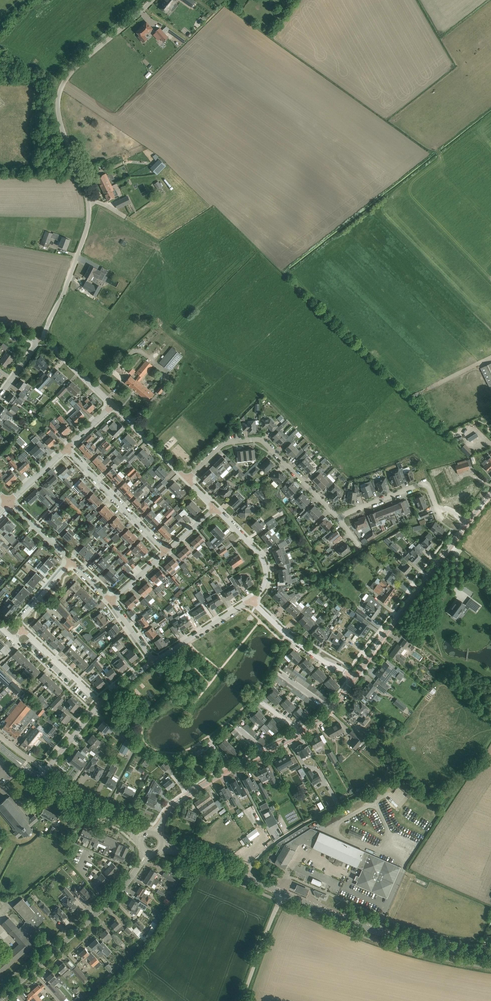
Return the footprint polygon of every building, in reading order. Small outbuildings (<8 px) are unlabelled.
[(173,4),(176,0),(165,0),(164,1),(165,2),(160,8),(167,13),(174,5),(173,4)] [(148,33),(152,29),(146,22),(142,26),(142,27),(136,32),(139,36),(138,37),(143,42),(147,39),(144,35),(148,32),(148,33)] [(168,38),(160,28),(155,32),(163,42),(168,38)] [(150,168),(157,175),(166,166),(159,159),(150,168)] [(106,174),(101,176),(97,178),(103,190),(112,186),(106,174)] [(160,181),(155,184),(158,190),(163,187),(160,181)] [(112,186),(103,190),(108,200),(112,198),(115,197),(115,196),(118,195),(115,189),(114,190),(112,186)] [(127,196),(115,202),(118,209),(130,203),(127,196)] [(42,240),(40,245),(48,247),(52,238),(58,240),(59,241),(61,241),(60,243),(59,246),(62,247),(66,249),(70,240),(65,238),(63,237),(62,237),(59,236),(60,235),(54,232),(53,234),(45,231),(42,240)] [(90,266),(88,269),(85,276),(91,280),(93,276),(102,280),(105,274),(96,269),(97,269),(90,266)] [(118,279),(115,284),(123,290),(122,291),(125,292),(128,288),(126,286),(127,285),(121,281),(122,280),(120,278),(119,280),(118,279)] [(86,281),(83,287),(92,292),(91,293),(96,296),(98,292),(93,289),(95,286),(86,281)] [(170,372),(172,369),(174,371),(183,361),(180,359),(183,356),(172,347),(159,363),(170,372)] [(6,367),(10,362),(13,357),(7,352),(0,361),(0,362),(6,367)] [(50,364),(45,360),(41,356),(35,363),(44,371),(50,364)] [(152,365),(146,360),(136,373),(139,375),(135,380),(130,376),(125,382),(134,390),(140,383),(139,382),(152,365)] [(485,366),(480,368),(490,390),(490,363),(485,366)] [(57,370),(54,374),(52,376),(61,384),(66,378),(57,370)] [(47,375),(43,371),(38,377),(41,380),(44,377),(44,378),(47,375)] [(42,380),(36,388),(40,390),(41,389),(46,384),(47,385),(50,382),(49,381),(50,379),(47,375),(44,378),(45,378),(42,381),(42,380)] [(28,382),(27,384),(21,380),(16,386),(22,390),(24,387),(28,390),(30,387),(31,388),(33,385),(28,382)] [(75,395),(77,393),(80,390),(72,382),(67,388),(75,395)] [(134,390),(142,397),(148,389),(140,383),(134,390)] [(162,384),(157,391),(160,394),(166,387),(162,384)] [(63,387),(57,394),(60,397),(62,395),(67,390),(63,387)] [(142,397),(148,402),(154,394),(148,389),(142,397)] [(19,395),(29,401),(31,398),(29,396),(28,397),(21,391),(19,395)] [(17,397),(15,396),(11,393),(6,399),(12,404),(14,401),(20,405),(22,402),(20,400),(17,398),(17,397)] [(84,406),(89,411),(90,413),(93,410),(92,409),(95,406),(94,405),(96,403),(93,400),(91,402),(88,399),(85,401),(87,403),(84,405),(84,406)] [(70,416),(76,423),(84,416),(79,410),(81,409),(76,403),(73,406),(76,410),(70,416)] [(11,417),(13,414),(7,410),(2,406),(0,408),(0,415),(7,419),(9,416),(11,417)] [(61,415),(57,418),(62,423),(64,422),(65,420),(61,415)] [(262,420),(262,422),(263,427),(268,427),(268,426),(270,428),(269,429),(272,432),(276,428),(278,426),(271,419),(262,420)] [(7,421),(6,420),(4,423),(11,429),(16,432),(19,428),(13,423),(12,424),(7,421)] [(243,423),(243,426),(243,431),(249,430),(249,432),(256,431),(255,420),(248,421),(248,423),(243,423)] [(288,421),(286,420),(273,432),(276,434),(273,437),(275,439),(273,441),(275,442),(284,433),(282,431),(280,429),(283,427),(283,426),(288,421)] [(51,422),(48,425),(56,434),(59,431),(55,426),(51,422)] [(116,437),(121,432),(125,428),(121,424),(119,427),(114,422),(109,426),(113,430),(111,432),(116,437)] [(9,432),(11,429),(4,423),(2,426),(1,428),(6,432),(8,430),(9,432)] [(58,423),(55,426),(59,431),(59,430),(60,430),(60,431),(64,435),(64,434),(67,432),(68,433),(72,429),(69,426),(68,427),(66,425),(65,424),(62,427),(58,423)] [(100,433),(105,429),(108,426),(106,423),(101,427),(98,431),(100,433)] [(48,434),(51,437),(45,441),(50,447),(56,441),(55,440),(57,437),(47,426),(44,429),(46,431),(45,431),(48,434)] [(292,433),(289,436),(288,434),(286,434),(285,433),(284,433),(275,442),(277,444),(279,442),(281,445),(284,441),(287,438),(289,441),(291,438),(294,436),(292,433)] [(87,443),(94,438),(90,434),(82,442),(83,443),(79,447),(84,453),(91,447),(87,443)] [(126,460),(133,453),(135,452),(130,448),(136,442),(128,435),(123,440),(125,443),(122,446),(128,451),(123,456),(125,458),(126,460)] [(35,444),(29,450),(30,451),(30,452),(32,454),(33,455),(37,459),(39,457),(40,458),(45,454),(45,453),(44,453),(45,452),(42,449),(41,447),(40,446),(40,447),(37,443),(39,441),(40,441),(40,440),(36,436),(31,440),(35,444)] [(10,440),(9,438),(6,441),(8,443),(7,444),(5,442),(4,443),(6,445),(8,447),(12,442),(10,440)] [(291,438),(289,441),(286,444),(288,446),(285,449),(287,451),(286,452),(287,453),(286,454),(287,455),(295,447),(298,445),(296,442),(295,443),(291,438)] [(26,442),(21,447),(25,451),(30,447),(26,442)] [(309,443),(303,447),(306,451),(312,446),(309,443)] [(466,443),(461,447),(468,455),(473,451),(466,443)] [(89,458),(93,455),(94,454),(91,451),(95,447),(93,444),(91,447),(84,453),(89,458)] [(299,451),(295,447),(287,455),(288,456),(289,455),(289,456),(291,455),(293,457),(294,456),(296,458),(304,451),(301,448),(299,451)] [(143,449),(139,453),(137,455),(148,466),(154,459),(151,456),(150,458),(146,454),(147,453),(143,449)] [(237,451),(239,461),(255,459),(254,449),(237,451)] [(23,464),(18,468),(19,469),(22,473),(30,465),(31,463),(26,457),(28,455),(25,451),(24,451),(20,455),(21,456),(18,458),(23,464)] [(300,468),(302,470),(309,463),(306,459),(310,455),(306,451),(298,458),(301,461),(302,460),(302,461),(298,465),(300,467),(300,468)] [(137,457),(133,453),(126,460),(132,466),(132,465),(131,464),(132,463),(132,464),(134,462),(133,461),(137,457)] [(97,457),(96,457),(93,461),(98,466),(104,460),(99,455),(97,457)] [(8,462),(15,470),(18,467),(8,456),(5,458),(8,462)] [(125,458),(123,456),(122,456),(120,458),(115,463),(117,465),(125,458)] [(218,460),(226,469),(230,465),(232,467),(235,465),(231,461),(228,463),(227,462),(228,462),(222,456),(218,460)] [(105,465),(107,463),(110,460),(107,457),(104,460),(98,466),(100,468),(99,470),(101,473),(103,471),(107,467),(105,465)] [(268,458),(266,461),(260,467),(266,473),(275,465),(268,458)] [(215,470),(220,476),(226,469),(218,460),(214,465),(217,468),(215,470)] [(457,472),(469,469),(467,460),(457,463),(458,465),(455,466),(457,472)] [(244,474),(245,476),(246,476),(255,467),(258,464),(256,462),(244,474)] [(314,467),(309,463),(302,470),(304,472),(305,472),(307,474),(314,467)] [(155,465),(148,471),(152,475),(154,477),(158,473),(163,479),(164,478),(167,474),(159,466),(158,468),(155,465)] [(65,466),(62,469),(61,468),(59,470),(60,471),(59,471),(65,478),(68,475),(69,476),(70,474),(72,477),(75,475),(73,472),(69,468),(68,469),(65,466)] [(129,476),(135,470),(132,466),(126,473),(129,476)] [(259,470),(255,467),(246,476),(249,479),(252,476),(259,470)] [(110,470),(109,471),(106,474),(111,480),(117,474),(120,471),(117,468),(112,473),(110,470)] [(313,480),(312,480),(315,483),(317,485),(324,477),(326,475),(324,473),(320,468),(318,470),(314,473),(317,476),(316,477),(313,480)] [(205,473),(213,481),(214,480),(217,477),(218,478),(220,476),(215,470),(213,472),(209,469),(205,473)] [(135,470),(129,476),(132,479),(136,475),(138,477),(140,475),(135,470)] [(403,479),(400,473),(399,470),(392,473),(393,475),(390,476),(390,478),(389,478),(391,484),(392,484),(393,483),(394,486),(395,486),(396,487),(395,487),(400,485),(399,485),(399,484),(401,484),(399,479),(402,478),(402,479),(403,479)] [(410,470),(404,473),(406,478),(408,482),(414,480),(412,473),(411,470),(410,470)] [(277,471),(273,474),(270,477),(278,485),(287,477),(282,473),(281,474),(281,473),(280,473),(279,473),(277,471)] [(8,475),(7,473),(5,473),(3,475),(0,472),(0,478),(3,481),(4,480),(9,485),(17,478),(11,472),(8,475)] [(213,481),(205,473),(201,477),(208,485),(210,483),(211,484),(213,481)] [(42,488),(56,503),(60,499),(58,497),(59,496),(57,494),(55,495),(48,488),(58,479),(53,474),(42,484),(43,486),(42,487),(41,486),(40,486),(42,488)] [(117,474),(111,480),(116,485),(123,479),(117,474)] [(324,477),(317,485),(320,488),(320,487),(322,489),(326,485),(328,488),(332,484),(333,483),(333,482),(335,480),(329,474),(327,476),(326,475),(324,477)] [(130,487),(124,493),(129,499),(133,495),(134,495),(133,495),(135,493),(137,495),(142,490),(146,485),(149,483),(145,480),(142,476),(140,479),(144,484),(139,488),(138,488),(134,491),(133,489),(135,487),(134,486),(133,485),(131,487),(130,487)] [(66,478),(63,481),(70,488),(73,485),(66,478)] [(375,482),(377,487),(378,492),(379,492),(380,492),(387,490),(385,485),(388,484),(386,479),(385,478),(379,480),(380,481),(375,482)] [(79,483),(78,484),(79,484),(76,486),(78,489),(76,490),(78,493),(86,486),(82,481),(79,483)] [(373,487),(371,482),(371,481),(360,485),(365,498),(373,495),(370,488),(373,487)] [(125,482),(123,485),(119,488),(124,493),(130,487),(125,482)] [(155,490),(157,492),(164,486),(161,482),(156,487),(155,486),(153,488),(155,490)] [(175,482),(171,486),(169,488),(177,495),(176,496),(179,499),(182,496),(186,492),(183,489),(182,490),(175,482)] [(223,491),(220,493),(225,498),(228,495),(228,496),(231,494),(230,493),(233,490),(231,488),(232,487),(230,484),(227,482),(226,483),(222,487),(220,488),(223,491)] [(149,483),(146,485),(147,486),(148,487),(153,492),(155,490),(153,488),(149,483)] [(289,498),(291,500),(295,496),(293,494),(298,489),(292,483),(289,486),(287,483),(281,489),(284,492),(285,490),(291,496),(289,498)] [(219,488),(216,484),(211,489),(214,493),(219,488)] [(334,484),(332,487),(328,490),(331,493),(328,496),(333,502),(335,500),(336,501),(342,496),(339,493),(341,491),(334,484)] [(86,486),(78,493),(81,495),(83,497),(85,495),(87,493),(88,492),(90,490),(86,486)] [(163,495),(168,490),(165,486),(158,493),(161,495),(162,494),(163,495)] [(344,498),(343,502),(347,502),(349,503),(350,504),(352,504),(353,504),(353,503),(354,503),(355,503),(356,500),(356,498),(361,496),(360,492),(359,491),(357,486),(357,487),(355,487),(355,488),(354,492),(348,491),(348,497),(347,499),(344,498)] [(56,504),(56,503),(42,488),(39,491),(37,489),(26,499),(30,504),(39,496),(37,494),(39,492),(46,499),(44,501),(49,507),(55,503),(56,504)] [(233,498),(229,502),(234,508),(238,505),(241,501),(244,498),(240,494),(237,490),(231,496),(233,498)] [(88,503),(86,504),(88,507),(91,504),(98,498),(93,494),(94,493),(91,495),(90,496),(88,499),(90,501),(88,503)] [(293,503),(295,502),(298,505),(307,496),(306,495),(305,496),(302,493),(298,497),(296,495),(295,496),(291,500),(290,501),(293,503)] [(71,500),(65,494),(63,497),(64,498),(64,499),(67,502),(68,503),(68,502),(71,500)] [(162,497),(159,494),(153,500),(156,503),(157,501),(158,501),(162,497)] [(136,498),(132,502),(137,507),(143,501),(139,496),(138,496),(136,498)] [(304,507),(307,505),(310,501),(308,499),(309,498),(307,496),(298,505),(302,509),(298,512),(300,515),(302,513),(305,511),(303,509),(304,507)] [(415,498),(417,503),(420,510),(423,508),(428,507),(426,502),(425,502),(422,496),(421,496),(420,496),(417,497),(417,498),(415,498)] [(165,507),(168,504),(162,497),(158,501),(161,505),(164,508),(165,507)] [(99,505),(100,505),(100,504),(103,501),(101,498),(99,499),(98,498),(91,504),(95,509),(99,505)] [(141,514),(142,513),(146,509),(146,508),(149,505),(147,503),(150,501),(147,498),(143,501),(137,507),(139,510),(138,511),(141,514)] [(186,507),(195,515),(200,510),(192,501),(186,507)] [(248,515),(251,511),(253,513),(253,514),(257,509),(252,505),(251,506),(247,502),(247,501),(240,508),(239,508),(236,511),(241,516),(244,518),(248,515)] [(411,512),(410,510),(408,505),(405,506),(403,501),(397,503),(398,504),(401,512),(404,511),(406,514),(411,512)] [(168,517),(174,511),(175,510),(168,504),(165,507),(169,510),(165,514),(168,517)] [(401,512),(398,504),(392,506),(395,514),(399,513),(400,516),(402,515),(401,512)] [(100,519),(100,518),(109,510),(108,509),(108,510),(107,509),(108,508),(105,505),(102,508),(101,509),(99,511),(101,513),(98,516),(100,519)] [(311,517),(319,509),(318,507),(317,508),(314,505),(311,509),(309,507),(305,511),(302,513),(305,515),(307,513),(311,517)] [(387,508),(391,520),(393,524),(396,523),(393,519),(392,515),(395,514),(392,506),(387,508)] [(389,521),(391,520),(387,508),(381,510),(384,518),(388,517),(389,521)] [(100,518),(100,519),(104,523),(107,520),(110,518),(111,517),(114,514),(112,511),(111,511),(110,511),(111,510),(110,509),(109,510),(100,518)] [(321,510),(319,509),(311,517),(312,519),(314,517),(316,519),(322,513),(320,511),(321,510)] [(150,521),(157,515),(152,510),(150,512),(149,512),(145,516),(146,516),(145,518),(144,518),(149,523),(150,521)] [(381,510),(376,512),(379,521),(380,524),(382,523),(386,522),(384,518),(381,510)] [(174,511),(168,517),(168,518),(165,520),(167,523),(177,514),(174,511)] [(55,513),(53,515),(50,512),(44,519),(46,521),(47,520),(52,524),(59,516),(55,513)] [(372,519),(369,520),(371,525),(372,527),(377,525),(377,526),(380,525),(380,524),(379,521),(376,512),(375,512),(370,514),(372,519)] [(74,518),(72,520),(74,522),(76,520),(77,521),(80,517),(81,517),(79,515),(78,514),(74,518)] [(88,519),(86,520),(89,523),(90,521),(91,521),(95,516),(93,514),(91,515),(88,519)] [(156,527),(159,523),(160,523),(159,522),(161,520),(157,515),(150,521),(156,527)] [(60,516),(59,516),(52,524),(54,527),(56,529),(55,530),(58,532),(67,523),(63,519),(63,520),(59,516),(60,516)] [(354,523),(357,529),(357,530),(366,527),(368,526),(364,516),(358,519),(358,520),(354,521),(355,522),(354,523)] [(9,532),(13,528),(9,525),(11,522),(7,517),(0,524),(0,528),(3,531),(6,528),(9,532)] [(110,523),(112,526),(110,528),(113,530),(120,523),(122,521),(121,520),(120,521),(120,520),(120,519),(117,517),(114,520),(113,520),(113,521),(110,523)] [(266,523),(269,527),(276,521),(274,517),(266,523)] [(326,531),(329,528),(332,524),(329,521),(328,522),(325,519),(320,524),(323,528),(321,530),(323,533),(326,531)] [(257,531),(261,528),(262,527),(265,524),(262,521),(260,524),(257,521),(251,526),(257,531)] [(269,527),(268,528),(269,530),(270,530),(272,528),(278,524),(276,521),(269,527)] [(435,522),(432,526),(430,529),(440,536),(441,535),(442,535),(443,532),(443,531),(444,530),(441,528),(441,527),(435,522)] [(120,523),(113,530),(112,531),(114,533),(117,530),(119,532),(121,530),(122,530),(122,529),(125,527),(124,527),(120,523)] [(158,529),(164,535),(170,529),(165,524),(163,526),(162,526),(158,529)] [(310,529),(311,530),(309,531),(311,533),(313,532),(318,527),(315,524),(310,529)] [(98,532),(103,528),(100,525),(97,528),(94,525),(92,526),(91,527),(93,528),(92,528),(95,531),(97,533),(98,532)] [(103,539),(106,536),(103,533),(108,528),(105,525),(103,528),(98,532),(100,535),(99,535),(103,539)] [(63,537),(68,542),(73,536),(75,534),(70,529),(71,528),(69,526),(63,532),(65,534),(63,537)] [(172,526),(170,529),(164,535),(169,540),(173,536),(170,534),(175,529),(172,526)] [(219,540),(225,535),(221,531),(216,527),(217,526),(216,526),(211,532),(219,540)] [(123,535),(121,537),(125,541),(127,539),(133,534),(129,530),(129,529),(126,532),(125,532),(125,533),(123,535)] [(269,530),(262,536),(263,538),(264,538),(266,541),(272,536),(270,534),(272,533),(270,530),(269,530)] [(95,531),(91,535),(83,543),(85,545),(95,536),(97,538),(99,536),(95,531)] [(330,531),(326,534),(322,538),(325,541),(328,539),(331,541),(332,540),(335,543),(342,538),(339,535),(340,534),(337,531),(334,534),(333,533),(332,533),(330,531)] [(368,541),(375,536),(373,532),(366,537),(368,541)] [(127,544),(129,542),(131,544),(134,541),(134,542),(135,541),(138,538),(135,535),(134,536),(133,535),(134,535),(133,534),(127,539),(125,541),(127,544)] [(272,536),(266,541),(268,544),(269,546),(273,543),(276,541),(278,545),(280,544),(285,541),(285,540),(286,539),(285,537),(284,538),(283,538),(282,538),(281,539),(279,537),(278,538),(275,534),(272,536)] [(421,544),(423,546),(424,547),(428,550),(433,544),(430,541),(434,537),(430,534),(426,538),(424,540),(421,544)] [(205,540),(203,538),(200,535),(195,539),(200,545),(205,540)] [(27,536),(23,539),(21,542),(30,550),(35,544),(27,536)] [(78,541),(73,536),(68,542),(74,547),(76,544),(78,546),(84,540),(82,538),(78,541)] [(2,545),(7,549),(9,547),(7,545),(7,544),(5,542),(1,539),(2,539),(0,537),(0,546),(2,545)] [(384,540),(396,552),(399,548),(390,540),(388,537),(384,540)] [(17,539),(12,545),(16,549),(21,543),(17,539)] [(200,545),(195,539),(191,543),(196,549),(200,545)] [(283,554),(286,553),(284,547),(291,543),(288,539),(287,540),(285,541),(280,544),(278,545),(280,549),(273,551),(274,554),(275,557),(283,554)] [(211,545),(212,545),(213,548),(214,549),(221,543),(217,540),(211,545)] [(135,548),(133,550),(135,552),(133,554),(135,555),(144,546),(143,545),(143,544),(141,541),(140,542),(138,544),(137,544),(137,545),(134,547),(135,548)] [(340,547),(337,550),(342,556),(351,549),(346,543),(340,547)] [(419,543),(416,547),(421,552),(424,548),(419,543)] [(88,545),(86,548),(84,546),(82,549),(81,548),(81,549),(79,552),(84,556),(91,548),(88,545)] [(221,550),(219,552),(221,555),(227,551),(223,545),(219,548),(221,550)] [(144,546),(135,555),(137,558),(141,554),(143,556),(149,550),(148,550),(144,546)] [(192,552),(190,550),(187,546),(182,550),(187,556),(192,552)] [(92,547),(91,548),(84,556),(88,560),(89,559),(91,561),(98,553),(92,547)] [(421,558),(420,556),(422,554),(420,551),(419,552),(415,547),(406,556),(410,559),(415,564),(421,558)] [(34,554),(36,557),(42,550),(39,548),(34,554)] [(123,555),(121,558),(124,561),(126,558),(125,557),(126,557),(128,555),(132,551),(130,549),(126,553),(123,555)] [(92,563),(96,567),(104,559),(100,555),(103,552),(101,550),(98,553),(91,561),(93,562),(91,564),(92,564),(92,563)] [(187,556),(182,550),(177,555),(183,560),(187,556)] [(15,555),(14,555),(21,562),(24,558),(18,552),(15,555)] [(284,560),(286,564),(294,563),(293,560),(289,560),(286,553),(283,554),(275,557),(277,560),(276,561),(277,563),(284,560)] [(108,568),(104,564),(112,556),(110,554),(106,557),(104,559),(96,567),(101,571),(100,572),(102,571),(103,573),(104,572),(108,568)] [(230,562),(231,564),(234,568),(243,561),(238,554),(232,559),(232,560),(230,562)] [(50,556),(44,564),(49,569),(54,564),(55,565),(57,563),(50,556)] [(402,570),(403,570),(406,574),(412,568),(408,564),(407,564),(398,556),(396,558),(398,560),(397,560),(401,564),(404,567),(402,570)] [(171,559),(168,561),(169,562),(174,568),(179,564),(173,558),(171,560),(171,559)] [(177,571),(174,568),(169,562),(167,564),(166,563),(164,565),(165,566),(164,567),(172,576),(177,571)] [(294,563),(286,564),(286,567),(287,569),(279,569),(279,572),(280,576),(287,575),(290,575),(290,568),(291,567),(295,566),(297,565),(296,562),(294,563)] [(36,569),(40,573),(45,577),(46,574),(45,573),(49,569),(44,564),(39,569),(38,567),(36,569)] [(189,572),(186,568),(182,564),(180,566),(183,570),(183,571),(186,575),(189,572)] [(110,565),(108,568),(104,572),(106,573),(104,576),(105,575),(109,579),(116,572),(116,571),(110,565)] [(167,578),(160,570),(158,572),(157,571),(155,573),(156,574),(155,574),(161,580),(164,584),(168,580),(172,584),(174,582),(171,578),(169,576),(167,578)] [(120,576),(116,572),(109,579),(113,583),(113,584),(118,579),(120,580),(125,575),(123,573),(120,576)] [(31,578),(37,583),(41,578),(43,579),(45,577),(40,573),(38,575),(36,573),(31,578)] [(381,581),(379,583),(384,587),(381,590),(388,595),(387,597),(390,599),(394,594),(397,589),(390,585),(391,583),(392,584),(397,576),(392,573),(391,575),(390,575),(390,576),(387,580),(388,581),(387,582),(386,583),(381,580),(381,581)] [(161,580),(155,574),(151,578),(156,584),(161,580)] [(181,583),(174,575),(171,578),(174,582),(178,586),(181,583)] [(243,584),(246,588),(252,584),(250,581),(252,580),(249,576),(243,580),(241,575),(235,579),(240,586),(243,584)] [(280,582),(285,581),(287,581),(288,584),(291,583),(299,580),(298,577),(291,579),(291,575),(290,575),(287,575),(280,576),(280,579),(280,582)] [(27,582),(25,585),(28,587),(32,591),(34,588),(33,587),(35,585),(37,583),(31,578),(27,582)] [(73,590),(76,593),(81,587),(76,581),(69,589),(72,592),(73,590)] [(235,582),(228,587),(233,596),(237,594),(239,593),(235,586),(237,585),(235,582)] [(153,588),(151,586),(147,583),(143,587),(148,592),(153,588)] [(217,587),(220,592),(223,590),(228,600),(231,598),(230,598),(233,596),(228,587),(223,590),(218,583),(215,585),(217,587)] [(378,584),(376,586),(374,589),(373,590),(383,596),(380,600),(386,604),(390,599),(387,597),(388,595),(381,590),(384,587),(379,583),(378,584)] [(273,596),(275,598),(278,600),(285,592),(283,590),(282,588),(289,586),(288,584),(285,585),(278,586),(278,591),(277,592),(273,596)] [(158,586),(156,588),(159,592),(160,593),(162,595),(163,595),(165,593),(163,591),(158,586)] [(32,591),(28,587),(26,589),(23,587),(19,592),(25,597),(29,592),(30,593),(32,591)] [(87,592),(81,587),(76,593),(79,595),(77,597),(80,600),(81,598),(87,592)] [(153,598),(148,592),(143,587),(138,591),(143,597),(144,596),(145,598),(143,600),(146,604),(149,607),(151,605),(148,602),(153,598)] [(216,592),(211,595),(217,605),(220,603),(220,604),(222,602),(218,595),(217,594),(220,592),(217,587),(215,588),(214,588),(216,592)] [(156,588),(153,590),(159,596),(161,598),(163,596),(162,595),(160,593),(159,592),(156,588)] [(214,607),(217,605),(211,595),(206,599),(200,591),(198,592),(201,597),(204,602),(206,601),(208,603),(208,602),(212,609),(214,607)] [(21,602),(25,597),(19,592),(13,599),(20,605),(22,603),(21,602)] [(87,592),(81,598),(87,603),(92,597),(87,592)] [(289,602),(290,601),(296,595),(294,592),(288,595),(285,592),(278,600),(280,603),(282,605),(287,600),(289,602)] [(292,603),(291,603),(286,609),(288,610),(291,613),(298,604),(299,604),(296,601),(296,599),(297,598),(297,599),(302,594),(299,592),(296,594),(296,595),(290,601),(292,603)] [(134,594),(130,598),(135,604),(139,600),(134,594)] [(380,610),(378,608),(380,604),(369,594),(362,604),(370,609),(369,611),(370,612),(368,615),(373,619),(378,613),(379,611),(380,610)] [(64,597),(62,595),(59,599),(64,605),(67,602),(65,600),(66,599),(64,597)] [(98,603),(92,597),(87,603),(84,606),(89,611),(91,608),(92,609),(98,603)] [(7,606),(13,611),(17,606),(18,607),(20,605),(13,599),(11,601),(8,598),(3,603),(7,606)] [(130,608),(135,604),(130,598),(125,603),(130,608)] [(470,598),(466,604),(470,607),(476,611),(480,605),(470,598)] [(458,599),(448,612),(451,615),(452,616),(453,616),(456,618),(461,612),(466,605),(465,605),(462,603),(462,602),(461,601),(461,602),(458,599)] [(67,602),(64,605),(69,610),(71,608),(73,606),(71,604),(70,605),(67,602)] [(302,610),(304,612),(309,606),(310,605),(308,603),(304,607),(302,606),(301,607),(298,604),(291,613),(293,615),(295,617),(302,610)] [(188,612),(185,607),(183,604),(178,607),(181,610),(182,609),(185,614),(188,612)] [(191,611),(192,612),(196,619),(198,618),(198,617),(201,615),(197,609),(196,606),(190,610),(187,605),(185,607),(188,612),(191,611)] [(7,606),(2,611),(5,613),(4,615),(8,619),(10,617),(9,616),(13,611),(7,606)] [(207,612),(204,608),(202,606),(197,609),(201,615),(204,613),(204,614),(207,612)] [(309,606),(304,612),(306,614),(299,621),(303,625),(311,617),(313,615),(311,612),(312,610),(309,606)] [(357,609),(355,612),(364,619),(367,615),(357,609)] [(100,613),(96,616),(94,618),(100,627),(101,627),(110,621),(107,618),(106,620),(100,613)] [(149,625),(148,623),(146,620),(150,618),(147,614),(138,620),(143,627),(143,626),(144,629),(149,625)] [(168,616),(166,614),(156,621),(160,625),(167,619),(169,618),(168,616)] [(315,621),(311,617),(303,625),(308,629),(315,622),(317,624),(323,618),(320,616),(315,621)] [(191,623),(189,619),(187,617),(182,620),(186,626),(189,624),(189,625),(191,623)] [(319,626),(315,630),(312,633),(314,635),(317,637),(324,629),(320,625),(325,620),(323,618),(317,624),(319,626)] [(67,619),(62,624),(69,631),(75,626),(67,619)] [(43,625),(38,621),(38,620),(33,626),(37,630),(43,625)] [(186,626),(182,620),(176,623),(181,630),(183,629),(183,628),(186,626)] [(350,624),(347,627),(350,631),(358,637),(359,636),(358,636),(360,634),(363,636),(369,629),(370,627),(363,622),(363,623),(362,623),(358,629),(350,624)] [(40,633),(42,635),(47,629),(49,627),(45,623),(43,625),(37,630),(38,631),(37,632),(38,632),(39,634),(40,633)] [(120,631),(117,628),(118,628),(116,625),(115,625),(110,628),(111,629),(107,632),(112,638),(116,635),(115,635),(120,631)] [(324,629),(317,637),(319,640),(321,642),(323,640),(324,638),(326,636),(327,635),(329,637),(332,632),(333,630),(330,628),(327,626),(324,629)] [(152,627),(149,629),(145,632),(151,639),(156,636),(156,635),(160,632),(158,629),(155,631),(152,627)] [(344,628),(340,632),(342,634),(343,635),(348,638),(351,632),(350,631),(346,627),(345,627),(344,628)] [(47,629),(42,635),(46,639),(52,633),(50,632),(47,629)] [(97,635),(99,638),(106,632),(104,629),(97,635)] [(332,632),(328,640),(336,646),(335,648),(339,651),(342,647),(344,648),(346,644),(344,643),(346,642),(341,639),(336,635),(332,632)] [(52,633),(46,639),(51,643),(56,638),(52,633)] [(67,635),(71,639),(67,643),(69,646),(75,639),(74,638),(69,633),(67,635)] [(121,635),(117,638),(112,642),(117,648),(122,644),(119,641),(124,638),(121,635)] [(171,642),(168,639),(164,641),(161,637),(155,642),(159,648),(165,645),(165,646),(171,642)] [(51,643),(55,648),(62,640),(61,638),(59,640),(56,638),(51,643)] [(409,643),(408,642),(404,639),(400,645),(398,644),(390,655),(396,660),(402,664),(406,658),(403,655),(407,650),(405,649),(409,643)] [(61,642),(55,648),(60,652),(62,650),(65,646),(61,643),(61,642)] [(6,644),(0,650),(6,655),(11,649),(6,644)] [(65,652),(70,657),(77,649),(72,645),(65,652)] [(352,655),(355,657),(359,652),(352,646),(343,659),(347,662),(352,655)] [(138,657),(131,647),(128,650),(127,648),(122,652),(125,656),(126,655),(132,662),(138,657)] [(81,654),(77,649),(70,657),(74,661),(80,656),(81,654)] [(291,660),(298,654),(293,649),(287,655),(291,660)] [(22,654),(18,650),(12,656),(17,660),(22,654)] [(22,664),(27,659),(22,654),(17,660),(22,664)] [(302,658),(298,654),(291,660),(296,664),(302,658)] [(100,655),(93,663),(95,665),(100,672),(103,669),(97,662),(101,657),(100,655)] [(74,661),(79,665),(84,660),(80,656),(74,661)] [(27,659),(22,664),(26,669),(31,663),(27,659)] [(116,665),(117,667),(121,671),(127,666),(121,659),(119,660),(118,659),(112,664),(114,667),(116,665)] [(306,659),(302,662),(299,665),(304,669),(310,663),(306,659)] [(89,664),(84,660),(79,665),(83,670),(89,664)] [(379,669),(375,674),(379,677),(382,680),(383,680),(385,676),(386,677),(390,672),(392,674),(400,680),(404,676),(385,662),(381,666),(382,667),(380,669),(379,669)] [(26,669),(23,671),(28,676),(30,673),(36,667),(31,663),(26,669)] [(95,665),(93,663),(85,671),(88,673),(95,665)] [(314,667),(310,663),(304,669),(308,673),(314,667)] [(106,673),(107,675),(111,679),(117,674),(112,668),(109,665),(106,667),(107,668),(104,670),(106,673)] [(33,677),(34,676),(35,677),(40,672),(36,667),(30,673),(27,676),(29,677),(33,677)] [(8,686),(13,681),(0,668),(0,677),(8,686)] [(318,668),(315,671),(312,674),(316,678),(322,672),(318,668)] [(320,683),(323,680),(327,677),(322,672),(316,678),(320,683)] [(39,678),(44,683),(49,677),(45,673),(39,678)] [(105,683),(99,675),(91,681),(95,686),(96,685),(99,688),(105,683)] [(49,677),(44,683),(48,687),(54,681),(49,677)] [(329,687),(335,682),(331,677),(324,683),(329,687)] [(53,691),(58,686),(54,681),(48,687),(53,691)] [(389,686),(384,681),(381,685),(386,689),(389,686)] [(13,682),(7,687),(11,690),(12,689),(17,694),(22,690),(13,682)] [(339,686),(335,682),(329,687),(333,692),(339,686)] [(365,687),(361,693),(365,697),(365,696),(366,696),(368,697),(367,699),(371,702),(377,693),(374,690),(376,687),(374,686),(373,685),(370,683),(366,688),(365,687)] [(383,693),(386,689),(381,685),(378,689),(383,693)] [(53,691),(57,696),(63,690),(58,686),(53,691)] [(270,693),(267,696),(271,701),(278,695),(280,693),(274,686),(269,691),(270,693)] [(7,687),(0,694),(0,698),(1,699),(11,690),(7,687)] [(38,698),(37,699),(41,703),(44,700),(46,699),(41,695),(38,698)] [(278,695),(271,701),(276,705),(278,703),(279,704),(283,700),(282,699),(278,695)] [(63,700),(62,699),(60,696),(55,701),(59,705),(63,700)] [(68,708),(71,710),(75,714),(79,709),(77,707),(78,705),(76,704),(78,701),(72,696),(70,699),(68,701),(71,704),(68,708)] [(287,698),(284,700),(281,704),(285,708),(291,702),(287,698)] [(394,703),(404,711),(409,706),(399,698),(394,703)] [(30,721),(34,725),(45,711),(40,707),(36,713),(21,701),(17,705),(15,703),(8,712),(10,714),(5,720),(5,721),(4,721),(3,721),(1,723),(1,725),(3,727),(2,728),(15,739),(20,733),(20,732),(30,721)] [(54,711),(55,709),(59,705),(55,701),(51,705),(44,712),(46,714),(51,709),(54,711)] [(291,702),(285,708),(289,713),(296,707),(291,702)] [(355,702),(350,708),(350,707),(345,712),(352,718),(356,713),(362,718),(359,722),(364,726),(369,720),(364,716),(365,715),(363,713),(367,708),(361,703),(359,705),(355,702)] [(298,717),(304,711),(300,707),(293,713),(298,717)] [(254,723),(263,715),(261,713),(262,712),(259,709),(258,711),(255,709),(255,708),(251,712),(252,712),(254,714),(249,719),(254,723)] [(59,718),(60,719),(64,723),(64,722),(66,724),(70,720),(68,719),(69,716),(64,712),(61,710),(59,712),(62,714),(59,718)] [(308,716),(304,711),(298,717),(302,722),(308,716)] [(267,719),(263,715),(254,723),(258,727),(261,725),(267,719)] [(46,720),(52,725),(55,721),(49,716),(46,720)] [(270,729),(276,722),(272,718),(266,724),(270,729)] [(111,727),(104,722),(98,728),(105,734),(108,730),(110,732),(113,729),(114,730),(113,731),(120,736),(124,740),(127,736),(113,725),(111,727)] [(281,727),(276,722),(270,729),(275,733),(281,727)] [(344,731),(342,727),(339,723),(327,730),(332,738),(344,731)] [(47,737),(49,734),(53,737),(59,730),(53,725),(48,731),(46,729),(43,733),(47,737)] [(34,729),(22,744),(29,750),(34,744),(38,739),(41,735),(43,733),(36,727),(34,729)] [(349,733),(349,734),(355,738),(350,745),(356,750),(359,746),(360,747),(365,742),(352,730),(349,733)] [(310,740),(312,744),(315,749),(324,743),(319,734),(315,736),(316,737),(310,740)] [(102,746),(105,743),(101,740),(100,741),(93,735),(88,741),(92,744),(91,745),(95,748),(99,743),(102,746)] [(219,745),(223,749),(229,743),(225,739),(219,745)] [(124,743),(120,749),(121,749),(125,751),(127,753),(130,746),(129,746),(131,743),(126,740),(124,743)] [(229,743),(223,749),(227,753),(233,747),(229,743)] [(305,746),(303,743),(301,744),(300,743),(297,745),(298,746),(295,747),(299,753),(301,757),(308,753),(308,752),(311,751),(308,745),(305,746)] [(233,747),(227,753),(231,758),(238,752),(233,747)] [(95,749),(93,752),(96,754),(99,756),(101,758),(103,755),(101,753),(98,750),(97,749),(95,749)] [(69,763),(73,766),(82,754),(78,751),(69,763)] [(207,755),(206,755),(203,751),(197,756),(201,760),(207,755)] [(332,752),(328,754),(333,763),(337,761),(332,752)] [(85,756),(82,754),(73,766),(74,767),(75,765),(81,770),(80,770),(80,771),(87,762),(83,759),(85,756)] [(290,758),(289,755),(275,762),(281,772),(288,768),(290,767),(292,771),(300,766),(294,756),(290,758)] [(142,764),(146,767),(148,765),(150,763),(146,759),(144,762),(142,764)] [(94,765),(96,763),(91,760),(85,769),(89,772),(91,771),(94,773),(92,777),(94,778),(94,779),(97,780),(98,780),(100,776),(101,777),(102,774),(102,773),(104,769),(97,766),(97,767),(94,765)] [(164,763),(160,766),(165,771),(170,767),(168,764),(166,766),(164,763)] [(109,771),(108,773),(106,777),(108,778),(105,784),(113,788),(116,782),(111,779),(114,774),(117,768),(111,765),(109,769),(110,770),(109,772),(109,771)] [(259,778),(260,778),(262,782),(269,779),(269,780),(274,777),(268,766),(263,769),(264,769),(256,773),(259,778)] [(313,786),(322,779),(318,772),(314,775),(311,769),(306,772),(313,786)] [(297,786),(303,784),(298,774),(293,776),(297,786)] [(175,784),(171,780),(171,779),(168,776),(166,778),(168,781),(164,785),(168,789),(175,784)] [(244,779),(243,780),(249,790),(253,788),(255,790),(259,788),(255,780),(251,782),(251,780),(249,777),(248,777),(247,776),(244,778),(244,779)] [(242,796),(247,793),(242,784),(239,785),(236,780),(234,781),(232,782),(232,783),(230,783),(236,794),(239,792),(242,796)] [(156,799),(157,800),(161,789),(160,789),(161,787),(156,782),(154,786),(146,803),(154,807),(157,801),(155,800),(156,799)] [(261,782),(257,784),(265,799),(269,797),(261,782)] [(399,787),(410,798),(415,793),(404,782),(399,787)] [(121,783),(119,787),(122,789),(123,788),(125,789),(123,794),(129,797),(129,796),(132,797),(131,798),(132,798),(135,792),(136,789),(128,786),(125,784),(124,784),(121,783)] [(220,789),(218,790),(222,796),(222,795),(225,800),(229,797),(230,799),(234,806),(237,805),(228,788),(225,789),(224,787),(223,787),(222,786),(219,788),(220,789)] [(219,809),(211,797),(208,793),(194,803),(206,819),(219,809)] [(27,834),(27,835),(28,835),(29,835),(30,835),(31,835),(31,834),(32,834),(32,833),(32,832),(32,831),(31,831),(33,829),(31,826),(39,819),(35,815),(30,819),(28,816),(27,816),(10,796),(8,798),(7,797),(0,803),(0,812),(13,828),(15,831),(14,833),(18,837),(23,833),(25,836),(27,834)] [(268,806),(260,810),(265,820),(274,816),(268,806)] [(198,813),(189,809),(190,808),(189,807),(185,817),(194,822),(199,812),(199,811),(198,813)] [(44,808),(40,814),(52,821),(54,818),(57,820),(59,816),(56,814),(55,814),(44,808)] [(340,812),(322,822),(325,828),(343,817),(340,812)] [(344,861),(357,867),(364,851),(305,826),(279,842),(276,845),(280,847),(275,854),(278,856),(274,863),(285,869),(299,845),(303,843),(330,855),(328,858),(329,860),(333,862),(333,864),(337,866),(338,864),(341,866),(344,861)] [(82,841),(84,842),(89,829),(84,827),(80,836),(84,837),(82,841)] [(255,828),(246,835),(250,840),(259,834),(255,828)] [(89,829),(84,842),(85,843),(87,839),(91,840),(95,832),(89,829)] [(362,836),(349,830),(347,834),(360,840),(362,836)] [(93,846),(95,847),(100,834),(95,832),(91,840),(95,842),(93,846)] [(100,834),(95,847),(96,848),(99,843),(102,844),(106,835),(101,833),(100,834)] [(104,850),(106,851),(112,838),(106,835),(102,844),(106,846),(104,850)] [(110,847),(113,849),(114,849),(117,842),(117,840),(112,838),(106,851),(108,852),(110,847)] [(118,859),(123,861),(129,848),(124,846),(121,845),(121,844),(117,842),(114,849),(113,849),(112,851),(116,853),(113,859),(118,861),(118,859)] [(364,851),(357,867),(362,869),(355,885),(387,898),(400,867),(364,851)] [(106,863),(105,864),(115,874),(120,869),(112,863),(110,866),(106,863)] [(104,865),(104,866),(107,869),(104,872),(111,878),(115,874),(105,864),(104,865)] [(151,869),(147,875),(153,878),(154,878),(157,873),(151,869)] [(174,879),(172,878),(164,872),(162,875),(173,882),(174,879)] [(95,873),(94,875),(104,884),(109,880),(101,873),(99,876),(95,873)] [(100,889),(104,884),(94,875),(93,876),(96,879),(93,882),(100,889)] [(147,875),(143,882),(152,887),(154,884),(156,885),(158,882),(160,884),(160,883),(161,882),(154,878),(153,878),(147,875)] [(322,882),(313,878),(311,883),(320,887),(322,882)] [(309,895),(311,888),(299,883),(296,890),(309,895)] [(152,898),(145,893),(143,892),(145,889),(141,886),(136,893),(142,897),(140,900),(144,902),(148,904),(152,898)] [(71,891),(78,898),(81,896),(85,900),(91,895),(84,887),(79,892),(75,887),(71,891)] [(63,902),(63,903),(68,908),(71,912),(72,911),(73,911),(74,911),(75,910),(75,909),(76,908),(75,908),(77,907),(73,903),(72,902),(72,900),(75,898),(71,894),(68,890),(64,893),(66,895),(68,898),(63,902)] [(319,896),(324,898),(325,895),(315,890),(313,891),(315,896),(319,898),(319,896)] [(26,950),(27,951),(33,946),(28,941),(29,940),(25,936),(45,918),(33,904),(30,907),(22,898),(13,906),(26,921),(24,922),(24,924),(19,929),(9,918),(2,924),(20,944),(0,961),(0,974),(26,950)] [(131,899),(130,901),(131,902),(130,902),(141,908),(144,910),(148,905),(147,904),(144,902),(140,900),(139,899),(138,902),(133,899),(132,899),(131,899)] [(38,905),(40,907),(47,915),(51,912),(44,904),(44,905),(42,902),(38,905)] [(129,902),(128,904),(129,905),(128,905),(132,908),(130,911),(137,915),(141,908),(130,902),(129,902)] [(54,912),(51,915),(53,917),(57,921),(57,920),(58,919),(59,919),(61,921),(63,919),(64,919),(66,917),(66,916),(67,916),(63,912),(59,907),(53,912),(54,912)] [(157,910),(153,915),(160,920),(163,915),(157,910)] [(124,928),(120,924),(117,920),(111,925),(116,930),(118,933),(121,930),(124,928)] [(142,929),(144,927),(137,920),(134,923),(144,934),(145,932),(142,929)] [(136,927),(133,930),(140,938),(141,937),(146,942),(144,946),(145,947),(149,940),(136,927)] [(111,939),(109,936),(111,935),(106,930),(100,935),(105,940),(107,942),(111,939)] [(114,933),(111,936),(118,943),(121,941),(114,933)] [(96,939),(90,945),(94,949),(94,950),(97,953),(102,948),(103,949),(102,951),(104,953),(105,953),(107,955),(111,952),(112,952),(103,942),(100,944),(96,939)] [(80,954),(79,955),(81,956),(84,959),(86,956),(91,961),(90,962),(93,966),(94,966),(99,961),(91,952),(89,953),(85,949),(79,954),(80,954)] [(135,955),(130,949),(127,951),(132,957),(135,955)] [(72,968),(76,965),(71,959),(68,962),(72,968)] [(57,968),(60,972),(64,977),(66,979),(73,973),(68,968),(63,963),(57,968)] [(88,980),(76,966),(73,970),(77,974),(78,973),(80,976),(79,977),(83,981),(83,980),(82,980),(86,977),(88,980)] [(52,972),(46,978),(50,982),(54,986),(58,983),(59,982),(62,979),(59,975),(56,977),(52,972)] [(74,986),(80,981),(76,977),(70,982),(74,986)] [(39,984),(33,990),(40,997),(43,994),(41,992),(43,990),(43,989),(42,988),(45,986),(43,984),(40,986),(39,984)] [(27,999),(29,1000),(31,999),(33,1000),(41,1000),(42,1000),(40,997),(33,990),(27,995),(29,997),(27,999)] [(58,996),(62,1000),(63,1000),(66,998),(62,993),(61,994),(58,996)]
